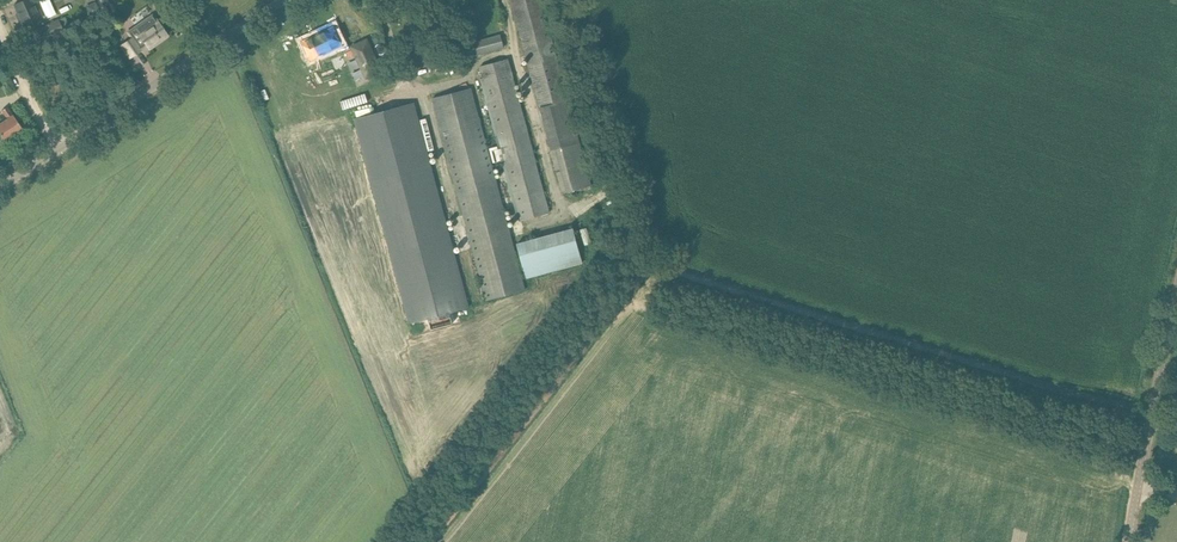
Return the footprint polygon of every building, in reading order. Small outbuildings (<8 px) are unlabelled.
[(14,4),(23,28),(44,19),(39,7),(37,8),(33,0),(25,0),(14,4)] [(541,109),(564,193),(591,187),(541,0),(512,0),(541,109)] [(133,37),(121,44),(130,57),(142,49),(142,48),(147,45),(149,48),(167,35),(157,20),(156,20),(153,15),(145,21),(129,31),(133,37)] [(32,31),(37,42),(63,30),(69,28),(64,17),(58,19),(32,31)] [(333,25),(301,41),(310,60),(342,45),(333,25)] [(463,44),(467,58),(505,48),(501,34),(463,44)] [(367,40),(352,47),(367,77),(381,71),(367,40)] [(346,62),(353,78),(363,74),(356,58),(346,62)] [(550,213),(508,60),(479,68),(521,221),(550,213)] [(432,97),(486,300),(526,289),(472,86),(432,97)] [(355,119),(367,164),(409,323),(469,307),(414,103),(355,119)] [(0,124),(0,133),(6,141),(23,129),(13,114),(13,115),(7,107),(3,110),(9,118),(0,124)] [(584,263),(574,227),(517,242),(526,279),(584,263)]
